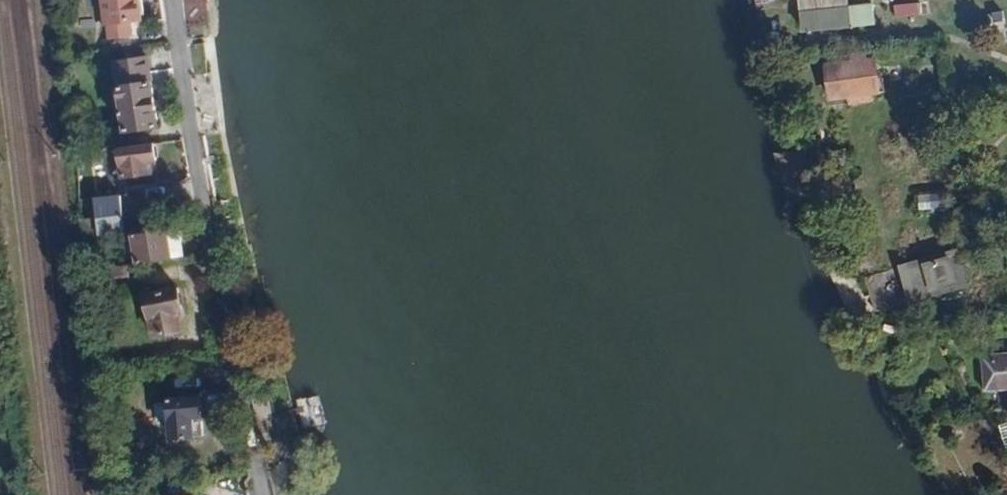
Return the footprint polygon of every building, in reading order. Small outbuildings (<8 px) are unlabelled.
[(102,23),(105,23),(131,20),(141,19),(139,0),(100,0),(102,23)] [(879,25),(876,0),(849,0),(850,9),(806,16),(808,34),(879,25)] [(920,2),(893,4),(894,19),(921,17),(920,2)] [(131,20),(105,23),(106,40),(132,37),(131,20)] [(855,60),(846,61),(847,66),(831,68),(834,101),(850,99),(851,104),(874,102),(874,97),(881,96),(877,63),(870,63),(869,55),(855,56),(855,60)] [(147,57),(110,62),(114,88),(146,83),(150,82),(147,57)] [(146,83),(114,88),(121,132),(152,128),(146,83)] [(154,138),(120,143),(124,172),(152,168),(151,154),(156,153),(154,138)] [(158,186),(131,187),(131,216),(158,215),(158,186)] [(950,190),(918,194),(921,216),(952,212),(950,190)] [(97,216),(121,214),(119,196),(95,199),(97,216)] [(121,214),(97,216),(101,235),(124,232),(121,214)] [(167,225),(135,230),(139,260),(171,255),(167,225)] [(904,246),(887,255),(894,267),(911,258),(904,246)] [(137,279),(134,260),(103,264),(106,283),(137,279)] [(178,288),(144,293),(149,336),(177,333),(175,312),(181,310),(178,288)] [(1002,390),(1006,390),(1006,356),(998,356),(1002,390)] [(196,393),(163,397),(168,437),(190,434),(188,416),(199,414),(196,393)]
